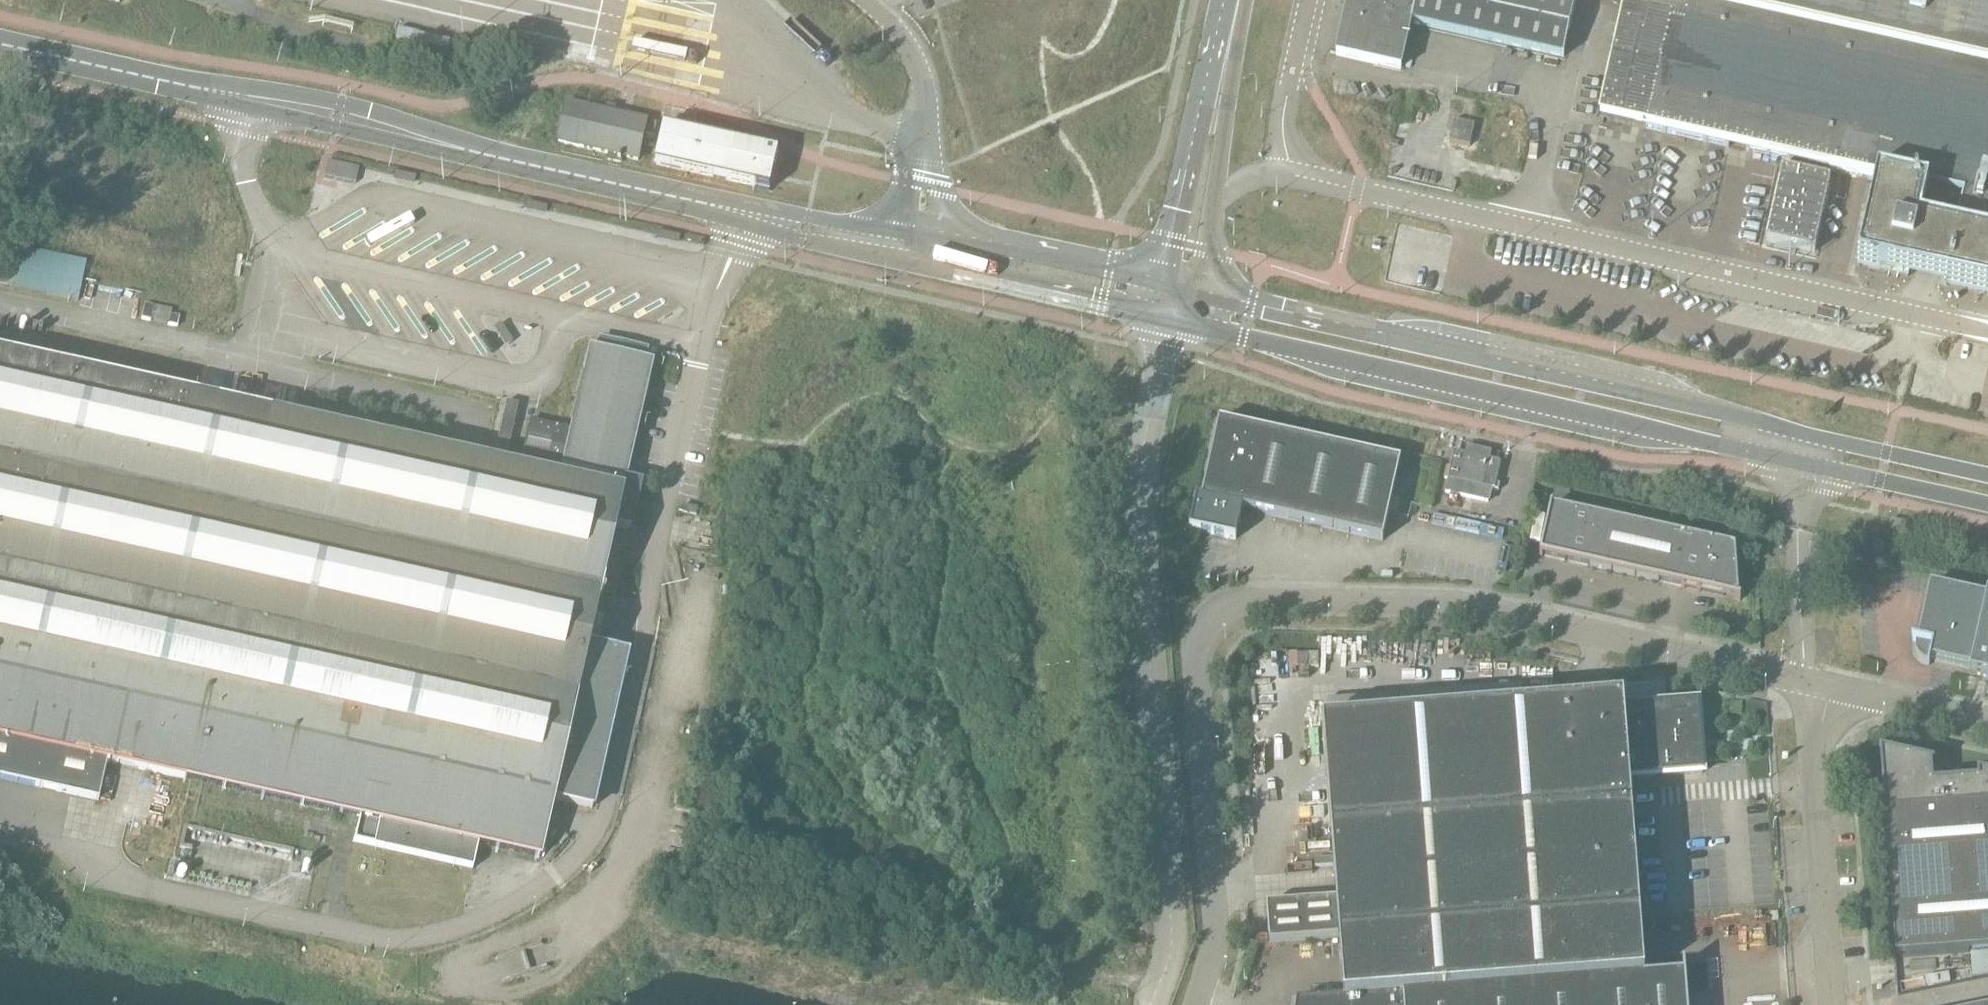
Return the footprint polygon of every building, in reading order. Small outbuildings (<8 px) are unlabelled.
[(1415,0),(1348,0),(1335,53),(1400,68),(1411,22),(1415,0)] [(1569,0),(1415,0),(1411,22),(1563,56),(1575,1),(1569,0)] [(1600,118),(1607,119),(1644,128),(1644,127),(1662,131),(1661,131),(1665,132),(1666,132),(1703,140),(1702,141),(1706,142),(1707,141),(1724,145),(1728,146),(1745,150),(1748,151),(1748,150),(1766,154),(1766,155),(1769,156),(1769,155),(1780,157),(1786,159),(1790,160),(1808,164),(1811,165),(1811,164),(1828,168),(1828,169),(1832,170),(1867,177),(1867,178),(1875,180),(1876,180),(1878,180),(1860,263),(1867,265),(1879,268),(1881,260),(1887,262),(1887,265),(1901,268),(1901,265),(1908,266),(1908,267),(1909,267),(1912,255),(1917,257),(1918,258),(1918,256),(1941,261),(1942,261),(1942,263),(1943,263),(1943,262),(1948,264),(1944,282),(1987,292),(1987,0),(1626,0),(1625,3),(1625,5),(1624,8),(1623,15),(1625,15),(1619,39),(1618,38),(1617,41),(1619,42),(1615,59),(1613,59),(1612,64),(1614,64),(1608,88),(1607,87),(1606,92),(1607,93),(1603,110),(1602,110),(1601,111),(1600,118)] [(613,112),(567,102),(558,142),(609,153),(608,159),(620,162),(622,156),(637,159),(646,120),(620,114),(621,109),(614,108),(613,112)] [(1474,124),(1454,119),(1449,140),(1469,145),(1474,124)] [(778,150),(664,125),(656,164),(770,189),(778,150)] [(1815,254),(1831,176),(1781,166),(1765,244),(1815,254)] [(80,298),(87,259),(33,249),(30,261),(20,259),(15,286),(80,298)] [(98,800),(106,765),(107,761),(143,769),(142,773),(145,774),(146,770),(182,778),(181,782),(184,782),(185,779),(221,787),(221,790),(223,791),(224,787),(260,795),(260,799),(262,800),(263,796),(300,804),(299,808),(301,809),(302,805),(338,813),(338,817),(340,817),(341,813),(358,817),(353,842),(471,868),(477,845),(495,849),(494,853),(496,853),(497,849),(534,858),(533,862),(535,862),(536,858),(538,859),(551,800),(591,808),(625,655),(594,648),(596,635),(589,633),(599,585),(616,589),(625,549),(608,545),(613,526),(629,529),(639,485),(623,481),(649,364),(641,362),(644,350),(599,340),(596,352),(589,350),(571,430),(529,421),(518,470),(0,354),(0,778),(98,800)] [(516,405),(505,402),(494,449),(506,451),(516,405)] [(1400,460),(1219,420),(1202,498),(1197,497),(1198,495),(1196,495),(1189,528),(1235,539),(1242,508),(1382,540),(1400,460)] [(1471,455),(1454,451),(1445,491),(1450,492),(1449,496),(1456,498),(1457,493),(1488,500),(1491,487),(1494,488),(1500,461),(1481,457),(1482,450),(1473,448),(1471,455)] [(1740,600),(1735,546),(1550,505),(1539,555),(1723,596),(1740,600)] [(1892,529),(1901,531),(1903,520),(1894,518),(1892,529)] [(1986,594),(1985,598),(1929,585),(1917,640),(1912,639),(1912,641),(1931,645),(1927,661),(1927,664),(1928,665),(1929,660),(1969,669),(1968,673),(1987,677),(1987,680),(1987,594),(1986,594)] [(1336,899),(1266,905),(1269,943),(1339,938),(1339,939),(1639,916),(1639,914),(1629,782),(1629,778),(1702,773),(1701,763),(1697,703),(1624,709),(1623,705),(1623,700),(1602,702),(1522,708),(1504,709),(1499,651),(1318,665),(1321,701),(1322,723),(1336,899)] [(1976,771),(1977,779),(1932,783),(1931,763),(1933,764),(1934,762),(1879,750),(1878,752),(1879,752),(1894,957),(1987,950),(1987,774),(1976,771)] [(1639,916),(1339,939),(1343,998),(1295,1001),(1294,1004),(1687,1004),(1684,963),(1682,964),(1682,974),(1644,977),(1640,922),(1639,916)]
